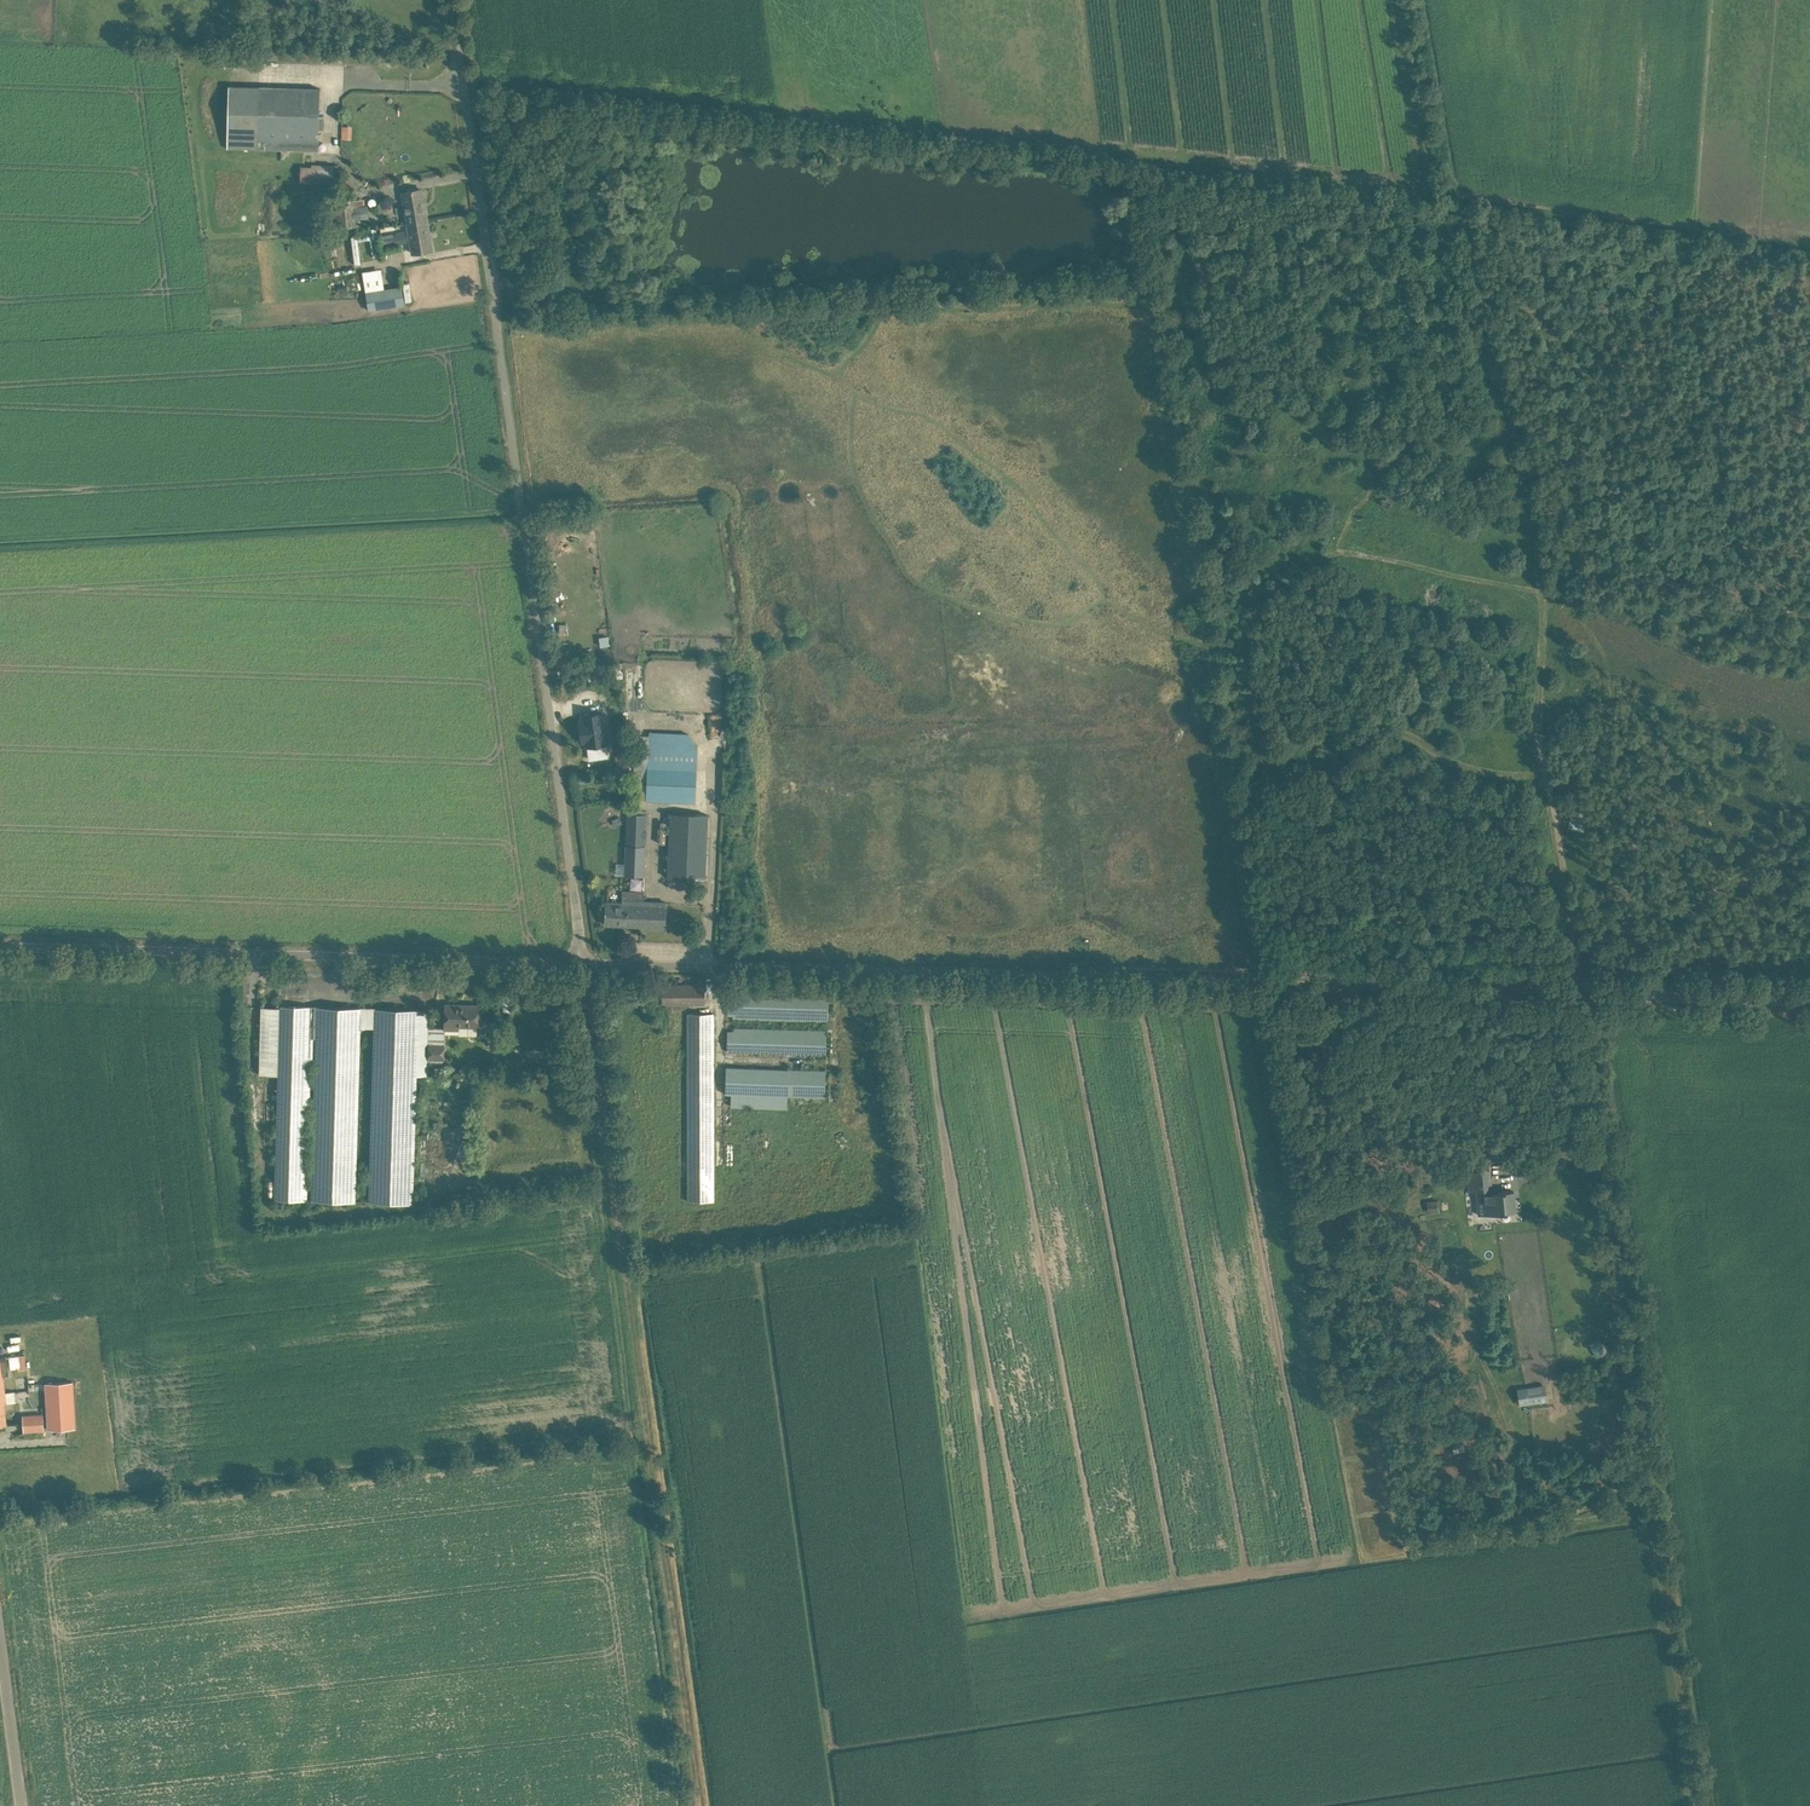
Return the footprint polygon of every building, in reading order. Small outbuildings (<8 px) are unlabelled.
[(318,151),(319,143),(319,129),(319,116),(320,88),(259,86),(229,86),(228,148),(257,149),(318,151)] [(344,125),(344,138),(354,138),(354,125),(344,125)] [(300,182),(338,183),(338,165),(312,164),(312,167),(301,166),(300,182)] [(408,223),(427,219),(421,189),(402,192),(408,223)] [(355,216),(352,199),(328,202),(332,228),(361,224),(360,216),(355,216)] [(413,253),(420,252),(432,250),(427,219),(408,223),(413,253)] [(375,231),(354,232),(356,262),(362,262),(360,239),(376,238),(375,231)] [(383,246),(396,244),(395,234),(381,235),(383,246)] [(384,288),(381,269),(362,272),(368,310),(404,305),(401,285),(384,288)] [(553,611),(554,632),(569,631),(569,610),(553,611)] [(609,636),(600,637),(601,647),(610,646),(609,636)] [(603,671),(604,678),(615,677),(614,669),(603,671)] [(583,721),(581,721),(584,741),(586,740),(587,745),(607,742),(603,713),(583,716),(583,721)] [(611,724),(616,756),(627,754),(623,722),(611,724)] [(696,746),(688,733),(649,732),(649,735),(635,734),(632,793),(646,794),(646,799),(695,801),(697,746),(696,746)] [(581,753),(582,764),(608,763),(608,752),(581,753)] [(706,879),(708,814),(670,812),(667,877),(706,879)] [(644,876),(647,814),(628,813),(625,875),(644,876)] [(666,930),(667,901),(643,900),(644,892),(623,891),(623,902),(606,902),(606,910),(605,910),(605,912),(606,912),(605,924),(641,926),(641,929),(666,930)] [(704,1003),(704,984),(663,984),(663,1003),(704,1003)] [(828,1021),(829,997),(728,994),(728,1015),(734,1015),(734,1018),(828,1021)] [(445,1004),(445,1028),(458,1028),(458,1025),(478,1026),(478,1004),(445,1004)] [(261,1006),(259,1074),(278,1075),(274,1199),(279,1199),(307,1200),(307,1192),(310,1103),(310,1097),(311,1082),(312,1059),(314,1059),(315,1037),(316,1038),(316,1045),(315,1083),(315,1097),(314,1137),(312,1193),(312,1200),(355,1202),(356,1195),(360,1027),(374,1028),(370,1195),(369,1202),(413,1204),(417,1074),(427,1074),(427,1066),(428,1059),(427,1059),(428,1050),(428,1042),(429,1027),(429,1009),(280,1005),(280,1007),(261,1006)] [(715,1018),(715,1015),(713,1014),(713,1013),(687,1013),(687,1030),(713,1030),(713,1017),(715,1018)] [(826,1054),(827,1030),(734,1027),(734,1031),(727,1031),(727,1051),(826,1054)] [(711,1201),(713,1030),(687,1030),(685,1201),(711,1201)] [(428,1050),(427,1059),(428,1059),(428,1064),(443,1065),(443,1060),(444,1060),(445,1043),(428,1042),(428,1050)] [(825,1097),(826,1070),(726,1067),(725,1093),(731,1094),(730,1106),(787,1109),(787,1096),(825,1097)] [(474,1087),(475,1078),(457,1077),(456,1086),(474,1087)] [(1479,1215),(1490,1213),(1503,1212),(1504,1213),(1507,1212),(1511,1211),(1515,1211),(1514,1200),(1513,1190),(1505,1191),(1505,1190),(1501,1191),(1501,1192),(1492,1193),(1490,1179),(1468,1181),(1469,1192),(1476,1191),(1477,1203),(1479,1215)] [(1428,1213),(1439,1212),(1438,1200),(1427,1201),(1428,1213)] [(12,1354),(12,1367),(29,1366),(28,1353),(12,1354)] [(0,1358),(0,1384),(5,1384),(4,1376),(10,1375),(7,1357),(0,1358)] [(48,1430),(67,1428),(76,1428),(73,1382),(44,1383),(48,1430)] [(1519,1405),(1547,1401),(1545,1384),(1517,1388),(1519,1405)] [(24,1430),(44,1430),(43,1414),(23,1415),(24,1430)]
